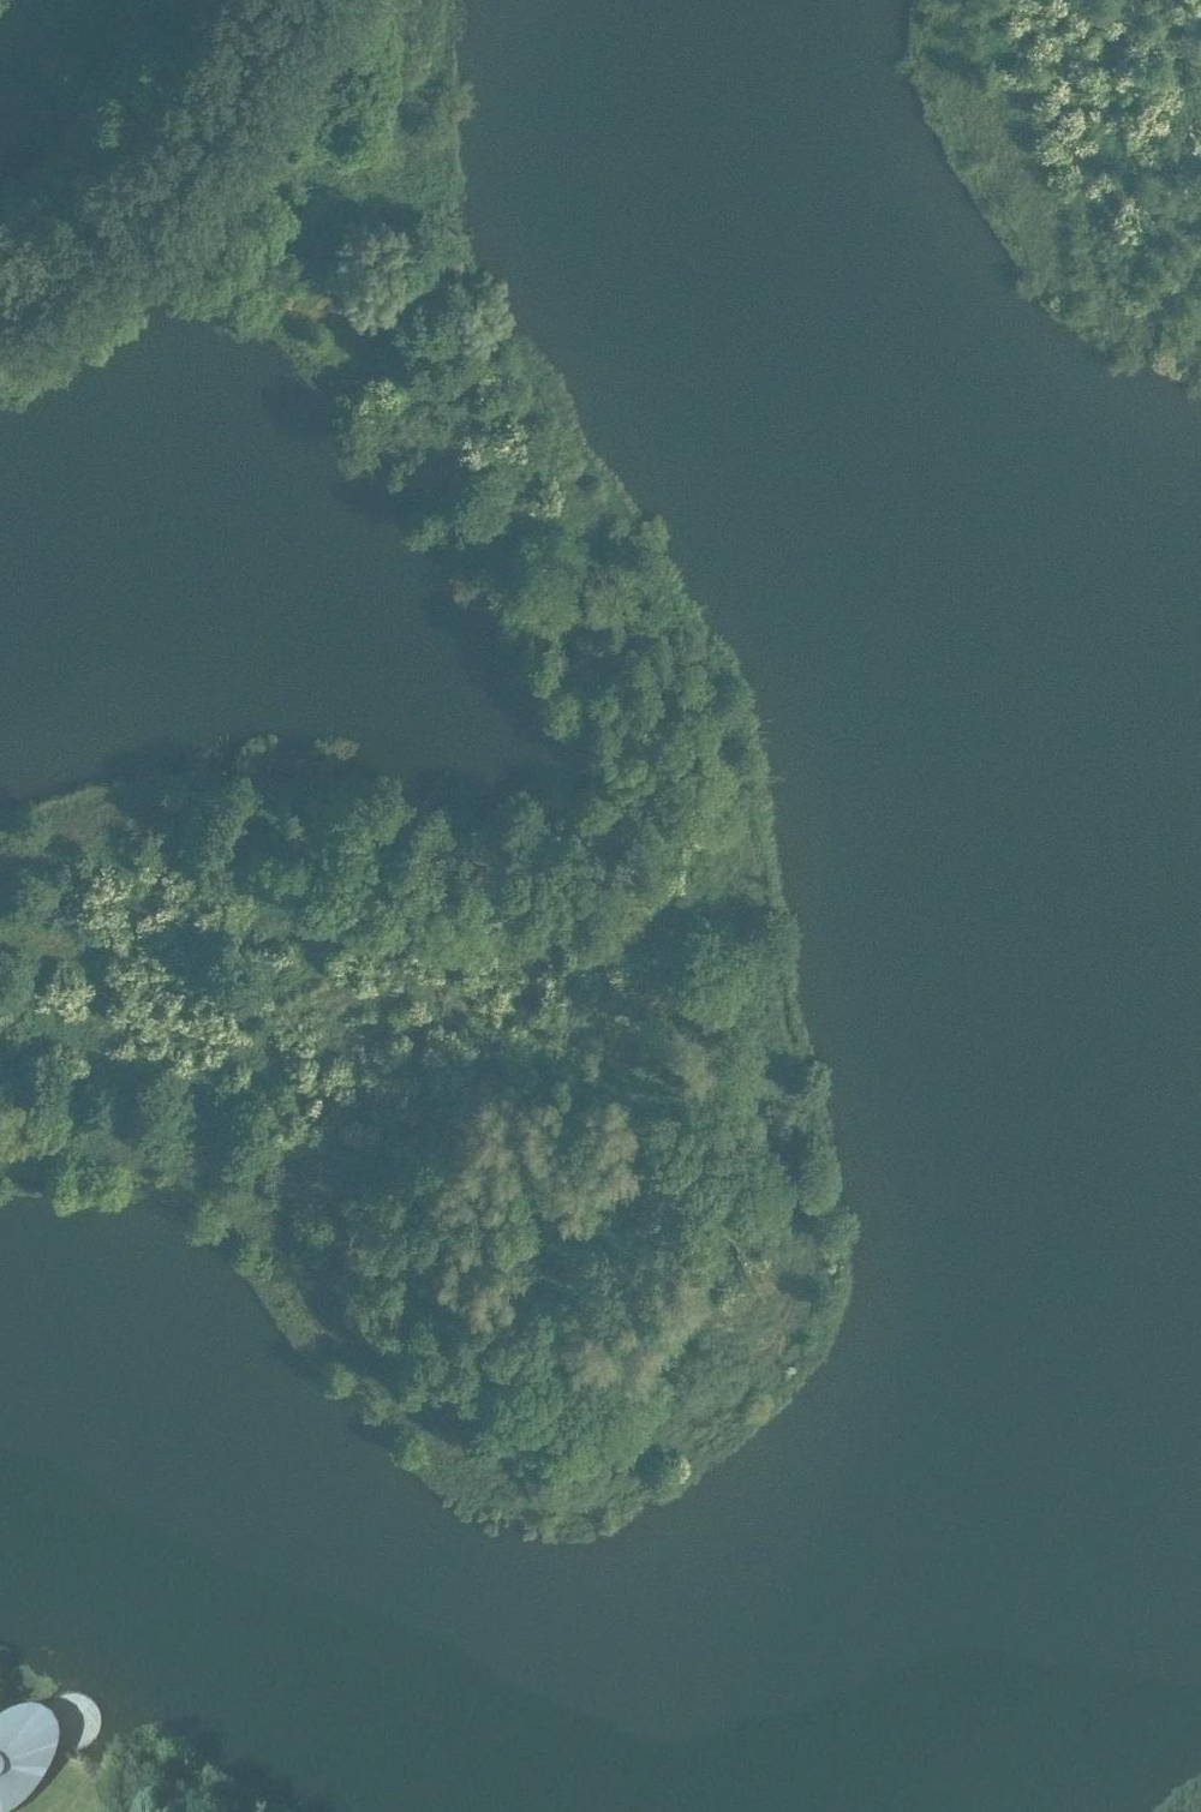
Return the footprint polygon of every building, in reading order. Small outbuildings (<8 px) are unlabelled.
[(0,1729),(0,1811),(24,1811),(27,1810),(45,1788),(57,1768),(57,1749),(47,1732),(30,1723),(13,1724),(0,1729)]
